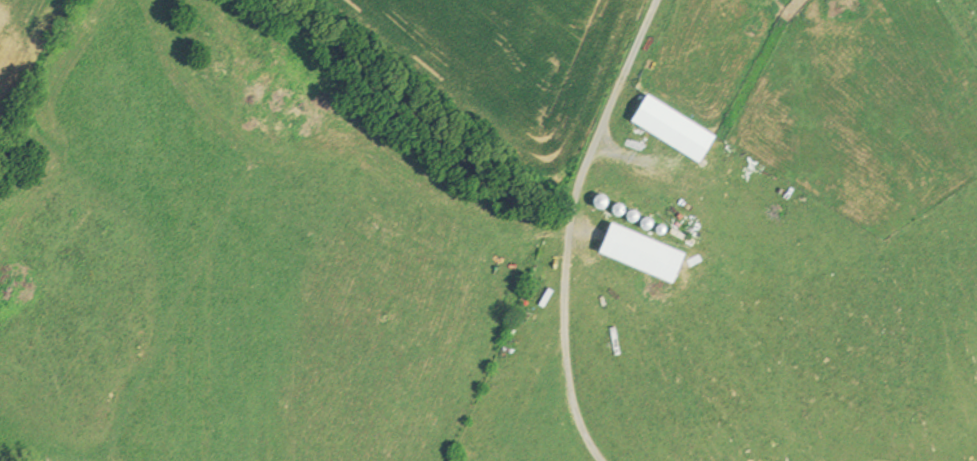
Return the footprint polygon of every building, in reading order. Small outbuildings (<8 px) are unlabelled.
[(694,164),(711,135),(638,92),(621,122),(694,164)] [(666,284),(678,253),(599,223),(587,255),(666,284)]
